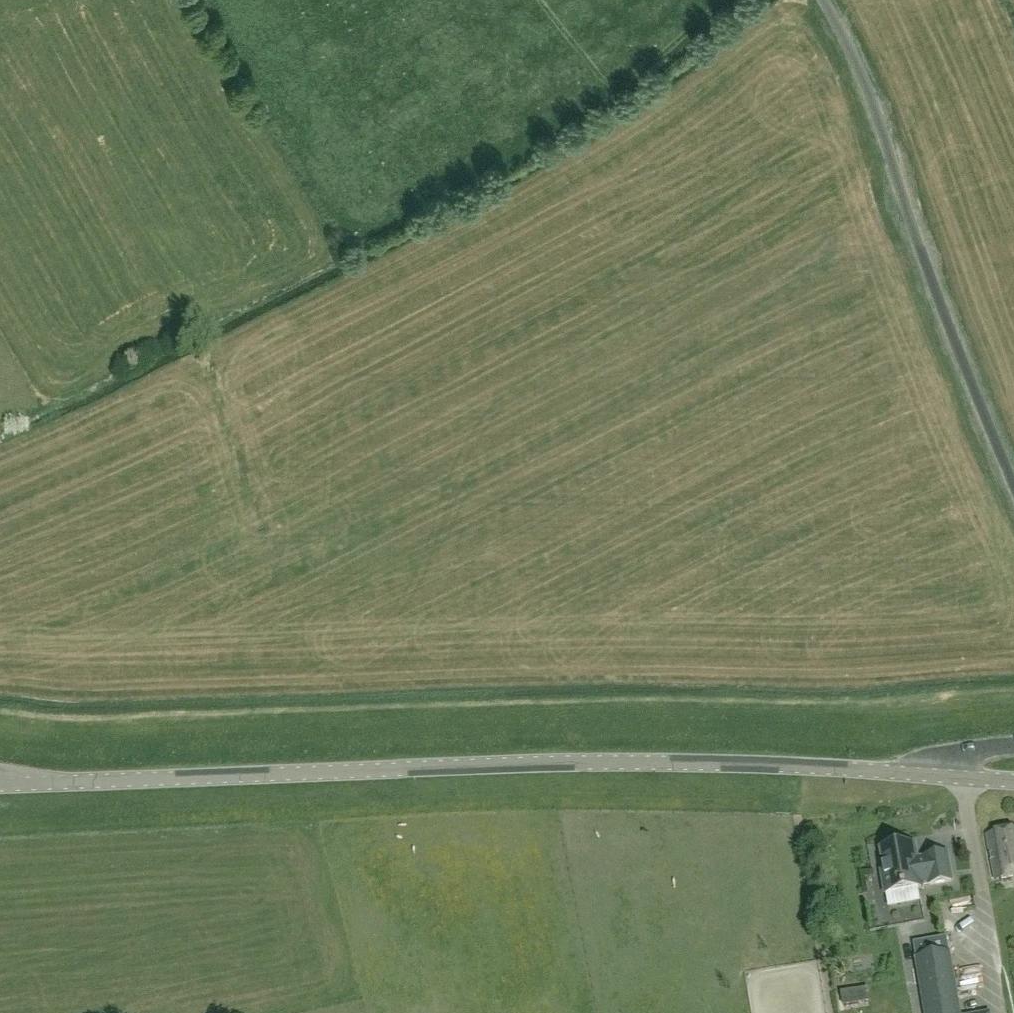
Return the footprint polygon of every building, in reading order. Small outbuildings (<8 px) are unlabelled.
[(985,835),(995,882),(1013,878),(1013,829),(985,835)] [(945,855),(915,860),(913,846),(880,851),(883,871),(880,872),(884,895),(920,889),(920,887),(950,882),(945,855)] [(923,1012),(960,1012),(949,953),(913,959),(923,1012)]
